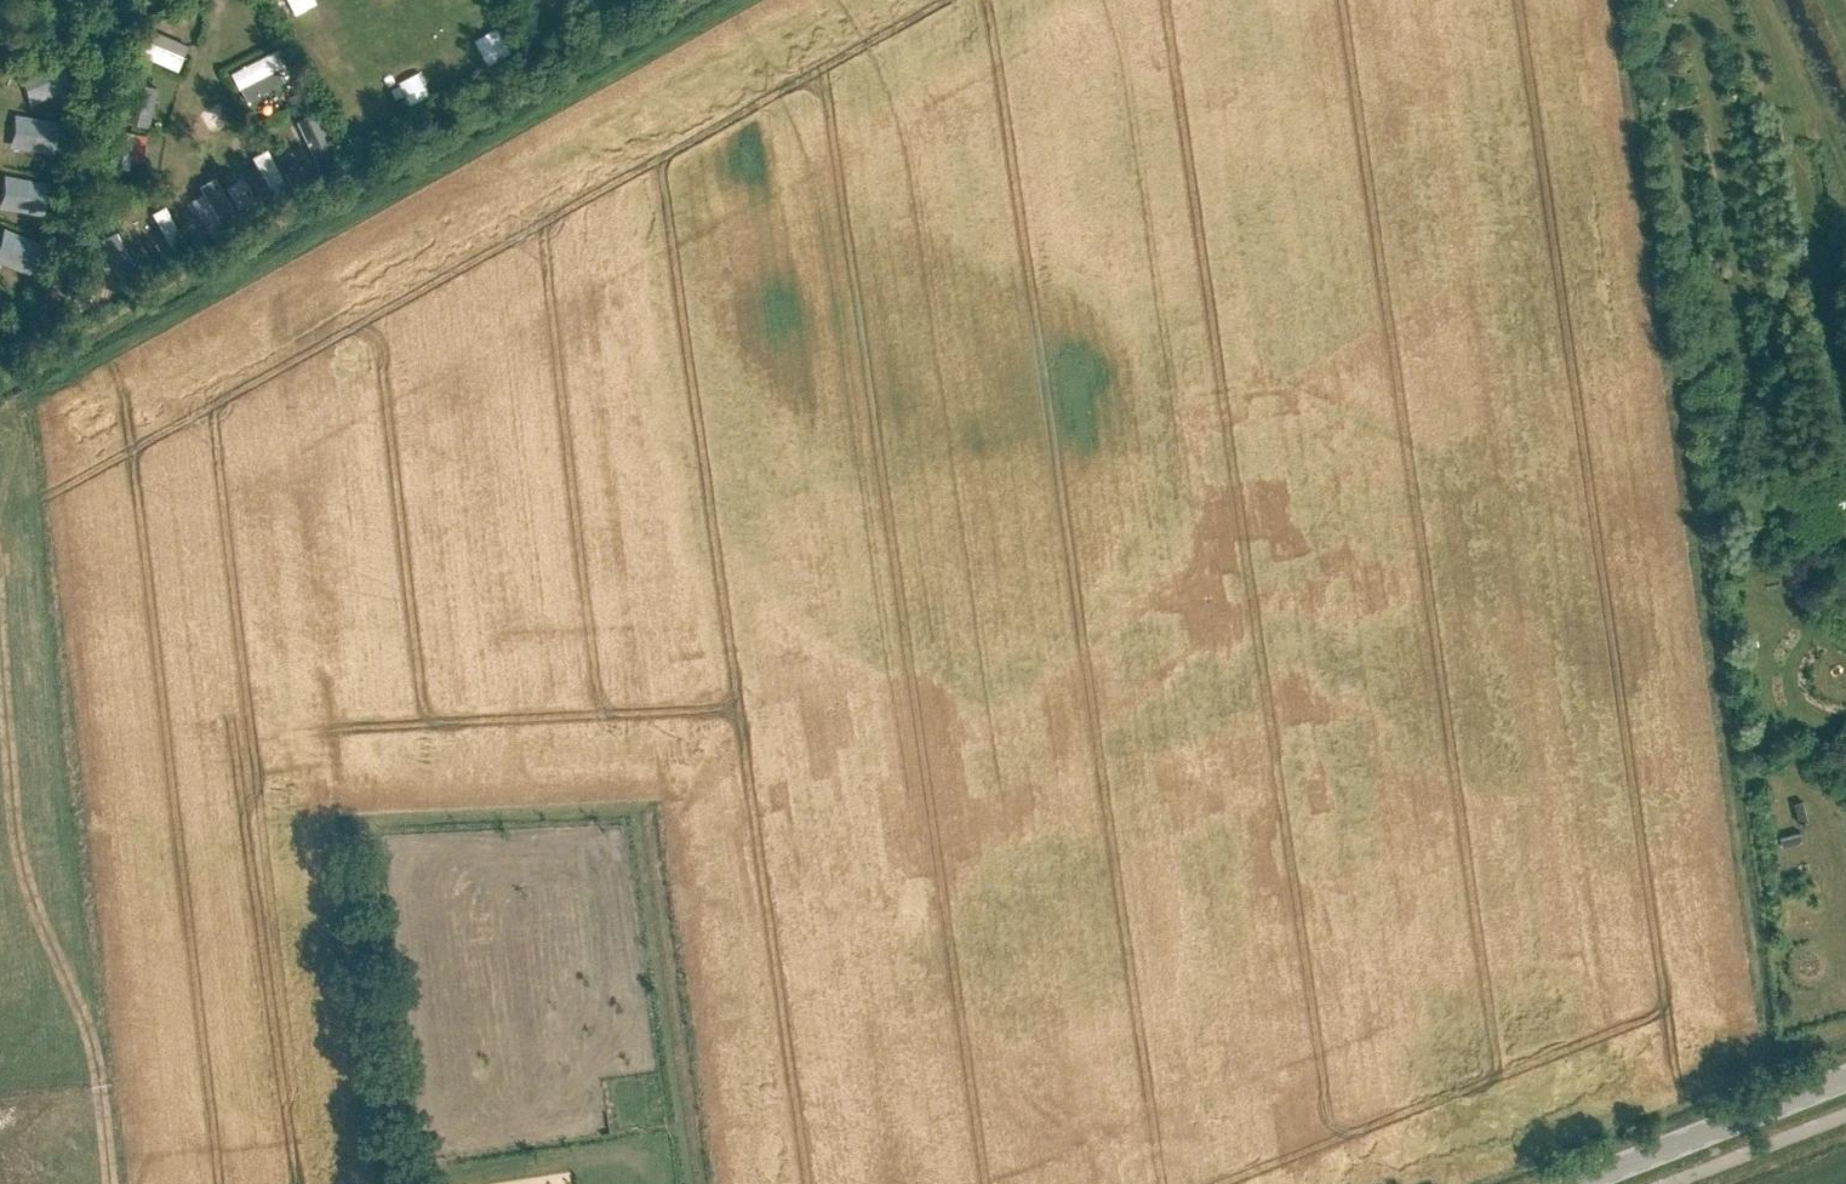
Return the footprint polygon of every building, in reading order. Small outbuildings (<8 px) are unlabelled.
[(135,53),(175,71),(187,44),(146,27),(135,53)] [(228,68),(241,100),(284,84),(277,67),(284,65),(278,49),(228,68)] [(57,61),(19,75),(23,86),(61,72),(57,61)] [(28,103),(69,89),(63,74),(23,88),(28,103)] [(116,121),(148,126),(155,86),(123,80),(116,121)] [(312,111),(293,121),(321,176),(341,166),(312,111)] [(11,116),(9,149),(55,152),(57,119),(11,116)] [(111,162),(142,165),(145,133),(115,130),(111,162)] [(256,196),(283,183),(267,151),(240,164),(256,196)] [(0,191),(0,210),(43,214),(46,180),(1,176),(0,191)] [(215,179),(187,196),(210,238),(239,221),(215,179)] [(43,243),(0,230),(0,265),(33,275),(43,243)] [(107,259),(115,278),(133,270),(115,231),(81,247),(90,267),(107,259)] [(141,270),(157,262),(147,241),(131,249),(141,270)]
